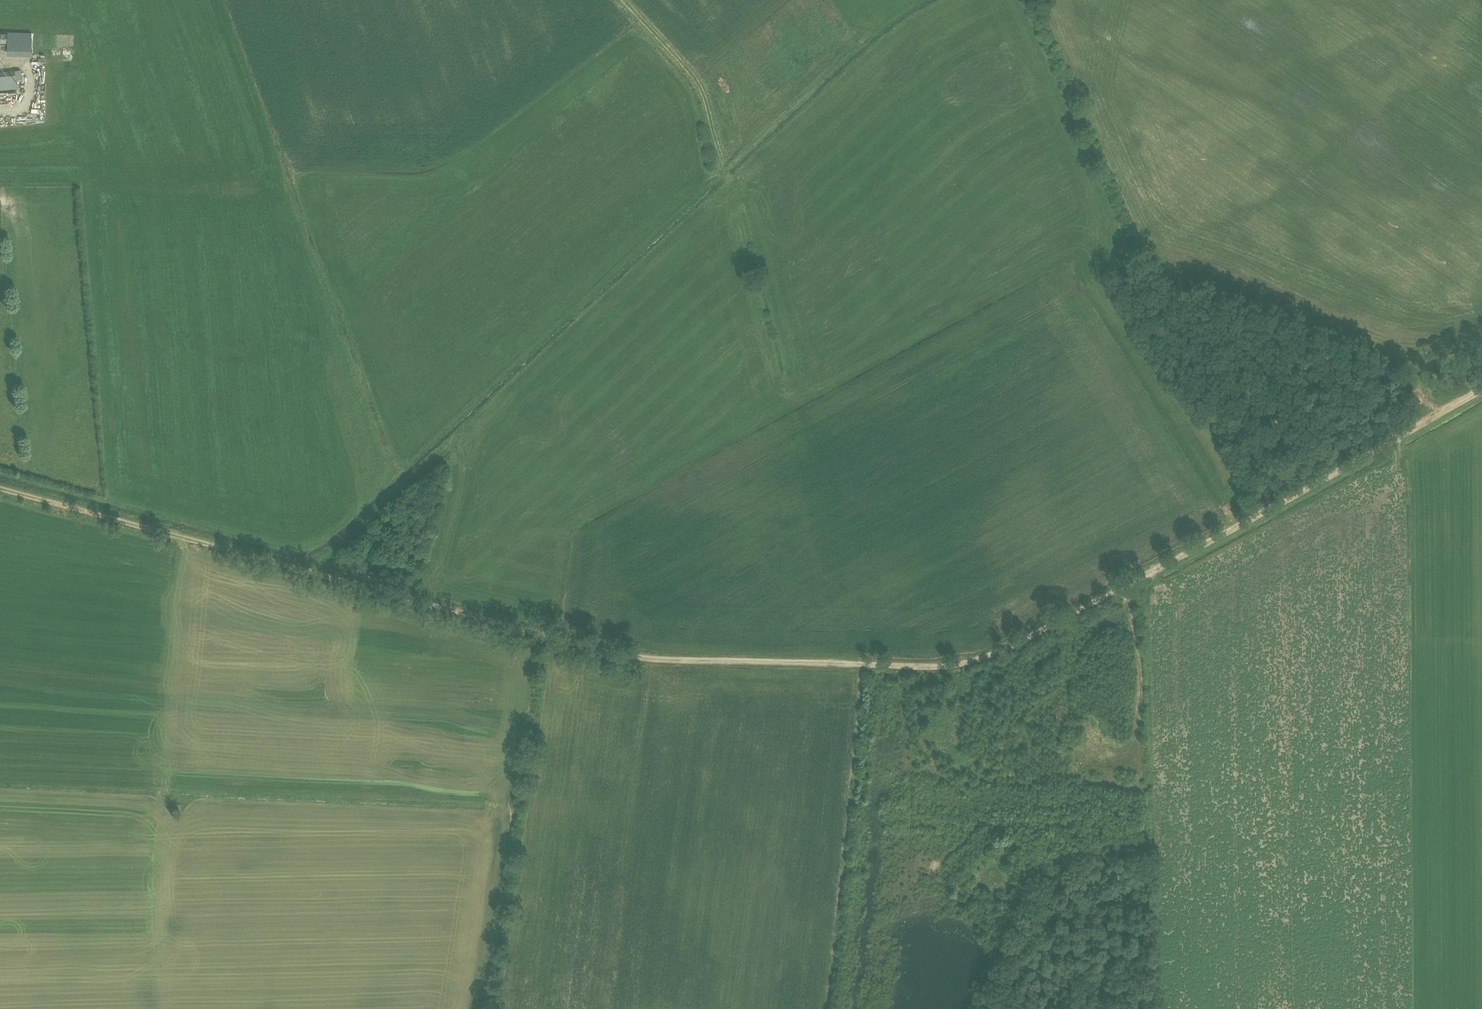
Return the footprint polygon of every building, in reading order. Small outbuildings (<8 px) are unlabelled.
[(7,55),(31,56),(32,32),(7,31),(7,55)] [(18,86),(22,85),(21,70),(15,70),(0,71),(0,90),(18,88),(18,86)]
